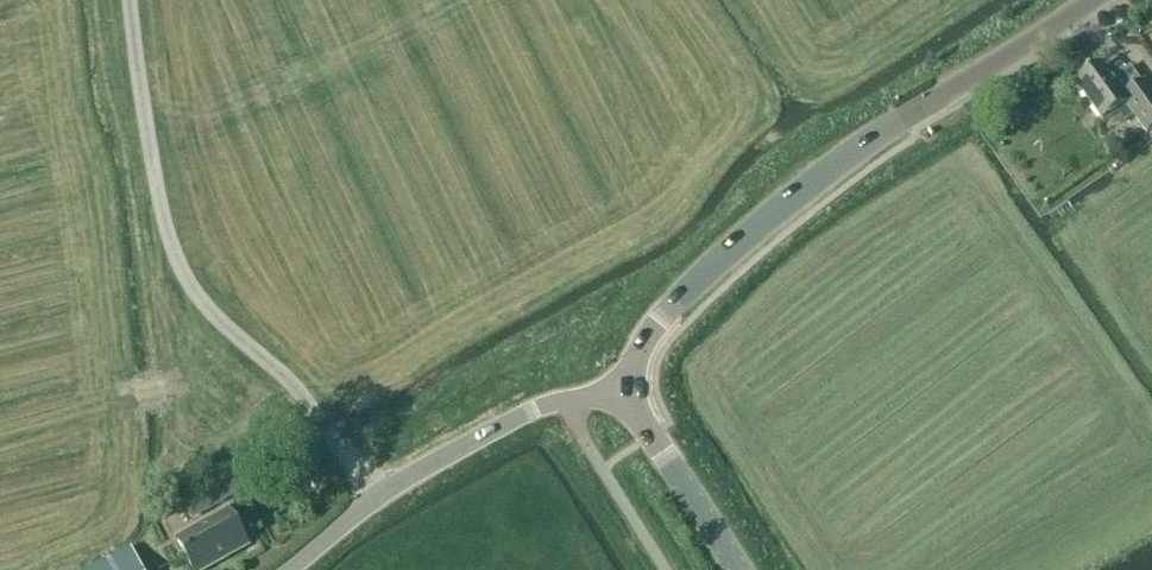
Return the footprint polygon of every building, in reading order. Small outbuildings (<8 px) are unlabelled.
[(1151,128),(1151,94),(1144,82),(1123,97),(1101,66),(1075,85),(1103,123),(1118,112),(1125,123),(1133,117),(1145,133),(1151,128)] [(220,489),(203,498),(210,511),(227,502),(220,489)] [(177,541),(193,569),(206,569),(248,547),(229,512),(177,541)] [(97,569),(140,569),(131,553),(97,569)]
